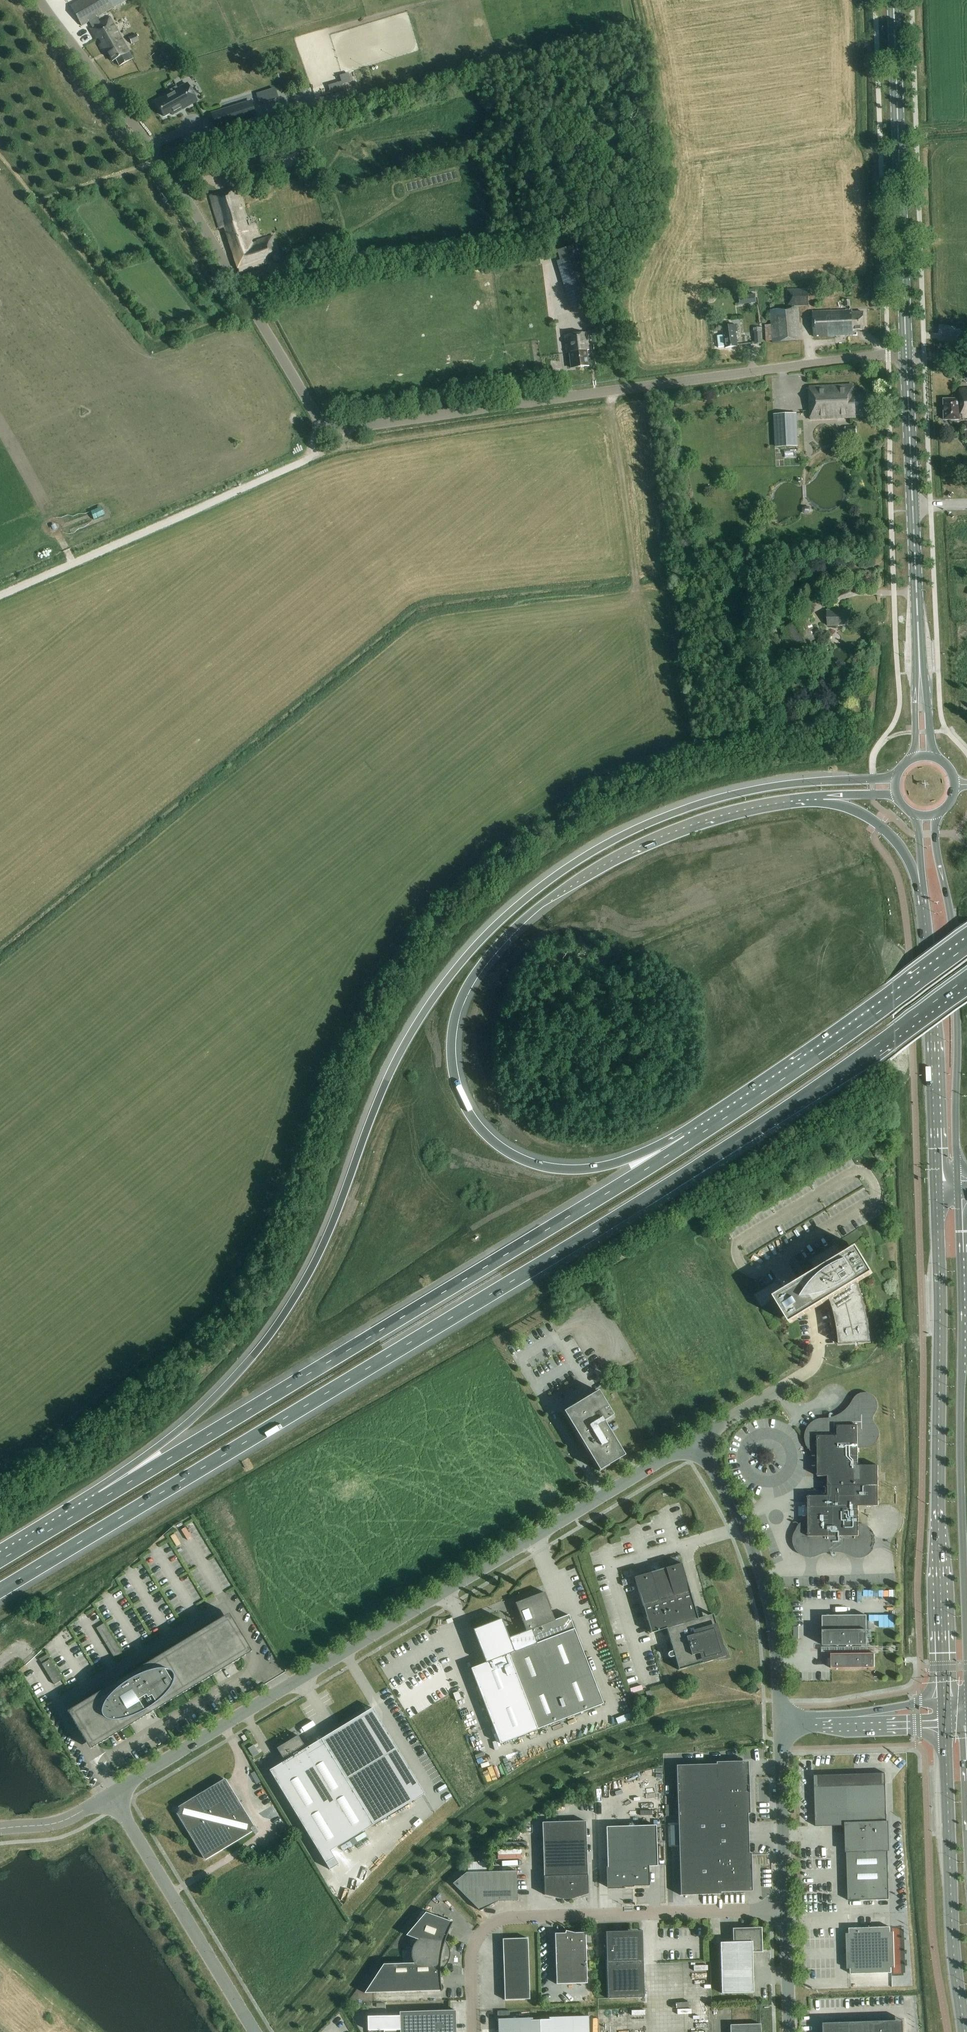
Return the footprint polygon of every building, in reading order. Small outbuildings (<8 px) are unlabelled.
[(70,6),(82,27),(89,23),(92,28),(90,29),(96,40),(100,38),(103,43),(99,45),(104,53),(106,52),(112,62),(116,60),(120,66),(133,59),(109,18),(100,23),(97,18),(114,8),(110,0),(81,0),(70,6)] [(136,35),(129,38),(131,44),(139,41),(136,35)] [(155,102),(164,117),(171,113),(172,115),(197,102),(187,84),(178,90),(171,95),(170,94),(155,102)] [(250,102),(212,114),(217,130),(255,117),(250,102)] [(219,194),(210,196),(219,229),(224,228),(239,273),(268,263),(266,259),(272,256),(274,261),(280,259),(273,236),(257,242),(258,243),(252,244),(234,189),(225,192),(227,196),(220,198),(219,194)] [(556,261),(570,308),(593,301),(576,245),(560,250),(562,260),(556,261)] [(808,289),(787,290),(788,307),(809,306),(808,289)] [(755,295),(743,296),(744,304),(756,303),(755,295)] [(800,342),(798,311),(772,312),(774,344),(800,342)] [(852,311),(813,312),(814,337),(853,335),(853,331),(864,330),(864,313),(852,313),(852,311)] [(736,326),(723,327),(724,336),(717,337),(719,348),(725,347),(725,348),(738,347),(736,333),(737,333),(736,326)] [(564,335),(566,353),(570,353),(571,369),(587,367),(585,351),(588,350),(586,333),(564,335)] [(853,386),(809,387),(811,420),(856,418),(856,416),(868,415),(867,394),(854,395),(853,386)] [(960,389),(960,400),(944,400),(944,420),(966,420),(966,389),(960,389)] [(794,414),(776,415),(778,448),(796,447),(794,414)] [(803,611),(789,619),(792,625),(781,631),(792,652),(818,639),(807,617),(806,618),(803,611)] [(834,611),(827,611),(828,626),(851,625),(850,611),(835,612),(834,611)] [(866,1313),(857,1284),(873,1274),(857,1247),(843,1256),(837,1246),(810,1262),(816,1272),(797,1284),(774,1298),(790,1325),(814,1311),(830,1300),(836,1322),(839,1344),(870,1342),(866,1313)] [(604,1422),(613,1416),(598,1391),(563,1412),(599,1472),(625,1456),(604,1422)] [(872,1424),(871,1421),(871,1418),(872,1415),(874,1413),(875,1410),(876,1407),(876,1404),(874,1401),(873,1399),(870,1397),(868,1396),(865,1395),(862,1396),(859,1397),(856,1399),(855,1401),(853,1404),(852,1406),(850,1409),(848,1411),(846,1413),(843,1415),(841,1416),(838,1418),(835,1419),(832,1420),(829,1420),(826,1421),(820,1421),(817,1422),(815,1423),(812,1425),(810,1427),(809,1430),(808,1433),(807,1436),(807,1439),(807,1442),(808,1444),(808,1445),(808,1446),(808,1447),(817,1447),(818,1477),(828,1477),(828,1496),(808,1496),(808,1527),(799,1527),(799,1528),(799,1529),(798,1532),(796,1534),(795,1537),(795,1540),(795,1543),(796,1546),(797,1549),(799,1551),(801,1553),(804,1555),(807,1556),(810,1556),(813,1556),(815,1555),(818,1554),(821,1553),(824,1552),(827,1551),(830,1551),(833,1550),(836,1550),(839,1551),(842,1551),(845,1552),(848,1553),(850,1554),(853,1555),(856,1556),(859,1557),(862,1556),(865,1555),(867,1554),(870,1552),(871,1549),(873,1547),(874,1544),(874,1541),(873,1538),(872,1535),(871,1532),(869,1530),(866,1528),(864,1527),(861,1526),(859,1526),(859,1507),(879,1506),(878,1466),(858,1466),(858,1446),(866,1446),(869,1446),(872,1445),(874,1443),(876,1440),(877,1437),(877,1434),(877,1431),(876,1429),(874,1426),(872,1424)] [(668,1655),(668,1656),(668,1657),(669,1657),(669,1658),(670,1658),(671,1658),(674,1657),(678,1671),(713,1660),(717,1660),(720,1660),(724,1660),(727,1659),(730,1659),(729,1655),(728,1652),(726,1649),(724,1645),(721,1643),(717,1628),(716,1625),(715,1623),(712,1621),(709,1620),(706,1620),(698,1622),(681,1564),(634,1578),(651,1634),(666,1629),(673,1651),(669,1652),(669,1653),(668,1654),(668,1655)] [(633,1583),(632,1578),(621,1581),(623,1587),(633,1583)] [(501,1619),(473,1630),(485,1663),(471,1669),(500,1744),(603,1704),(569,1615),(555,1620),(544,1592),(515,1603),(526,1632),(509,1638),(501,1619)] [(229,1614),(67,1712),(90,1749),(251,1652),(229,1614)] [(853,1645),(867,1645),(866,1616),(823,1616),(823,1646),(837,1646),(837,1654),(831,1654),(831,1669),(875,1668),(875,1654),(853,1654),(853,1645)] [(122,1653),(104,1624),(96,1628),(114,1658),(122,1653)] [(42,1664),(54,1685),(62,1680),(50,1660),(42,1664)] [(424,1794),(372,1708),(321,1739),(306,1749),(298,1736),(277,1748),(284,1762),(269,1771),(325,1863),(334,1858),(330,1851),(373,1825),(424,1794)] [(254,1746),(248,1749),(253,1757),(259,1754),(254,1746)] [(676,1766),(678,1836),(748,1833),(748,1814),(750,1814),(748,1773),(736,1762),(716,1762),(716,1764),(676,1766)] [(885,1773),(814,1776),(815,1786),(812,1786),(813,1816),(816,1816),(816,1827),(822,1826),(822,1824),(848,1823),(849,1835),(847,1835),(847,1840),(849,1840),(849,1850),(847,1850),(848,1901),(889,1899),(885,1773)] [(194,1841),(205,1860),(224,1849),(224,1848),(252,1831),(251,1830),(251,1828),(253,1827),(236,1799),(236,1798),(225,1780),(206,1791),(178,1808),(179,1810),(179,1812),(177,1813),(194,1841)] [(544,1895),(561,1899),(572,1899),(588,1894),(586,1821),(542,1823),(544,1895)] [(648,1867),(657,1867),(656,1826),(606,1827),(608,1888),(633,1887),(633,1886),(649,1886),(648,1867)] [(748,1833),(678,1836),(680,1896),(721,1894),(720,1892),(742,1892),(742,1891),(750,1883),(752,1883),(751,1853),(749,1853),(748,1833)] [(491,1869),(507,1869),(507,1861),(491,1860),(491,1869)] [(452,1884),(480,1911),(498,1902),(517,1901),(517,1871),(466,1873),(452,1884)] [(451,1925),(453,1922),(452,1922),(425,1913),(406,1936),(418,1940),(417,1941),(416,1942),(415,1943),(414,1945),(413,1946),(412,1948),(412,1949),(412,1950),(411,1951),(411,1953),(411,1955),(411,1956),(412,1958),(412,1959),(412,1960),(413,1962),(414,1963),(383,1964),(364,1993),(441,1991),(441,1992),(442,1991),(441,1989),(441,1986),(441,1984),(440,1981),(440,1977),(440,1974),(440,1971),(442,1969),(443,1969),(445,1967),(446,1965),(447,1963),(448,1962),(448,1961),(449,1959),(449,1958),(449,1957),(449,1955),(450,1954),(450,1953),(449,1952),(449,1950),(449,1948),(448,1947),(448,1946),(447,1945),(447,1944),(446,1943),(445,1942),(445,1941),(446,1937),(448,1933),(449,1930),(450,1927),(451,1925)] [(847,1934),(848,1969),(850,1969),(851,1974),(891,1973),(891,1968),(895,1968),(894,1933),(890,1933),(890,1927),(849,1928),(849,1934),(847,1934)] [(734,1931),(735,1942),(720,1943),(721,1993),(753,1993),(752,1950),(760,1950),(759,1930),(734,1931)] [(555,1934),(556,1984),(587,1983),(585,1933),(575,1933),(565,1931),(565,1933),(555,1934)] [(605,1933),(607,1999),(644,1998),(642,1939),(622,1936),(622,1933),(616,1933),(616,1935),(605,1933)] [(527,1939),(502,1939),(504,2000),(529,1999),(527,1939)] [(390,2031),(456,2031),(455,2010),(399,2012),(400,2030),(390,2030),(390,2031)] [(366,2016),(366,2030),(399,2029),(398,2015),(366,2016)] [(588,2017),(550,2018),(550,2019),(531,2020),(531,2019),(498,2020),(499,2031),(589,2031),(588,2017)] [(824,2031),(904,2031),(904,2021),(823,2023),(824,2031)] [(730,2031),(761,2031),(760,2024),(730,2025),(730,2031)]
